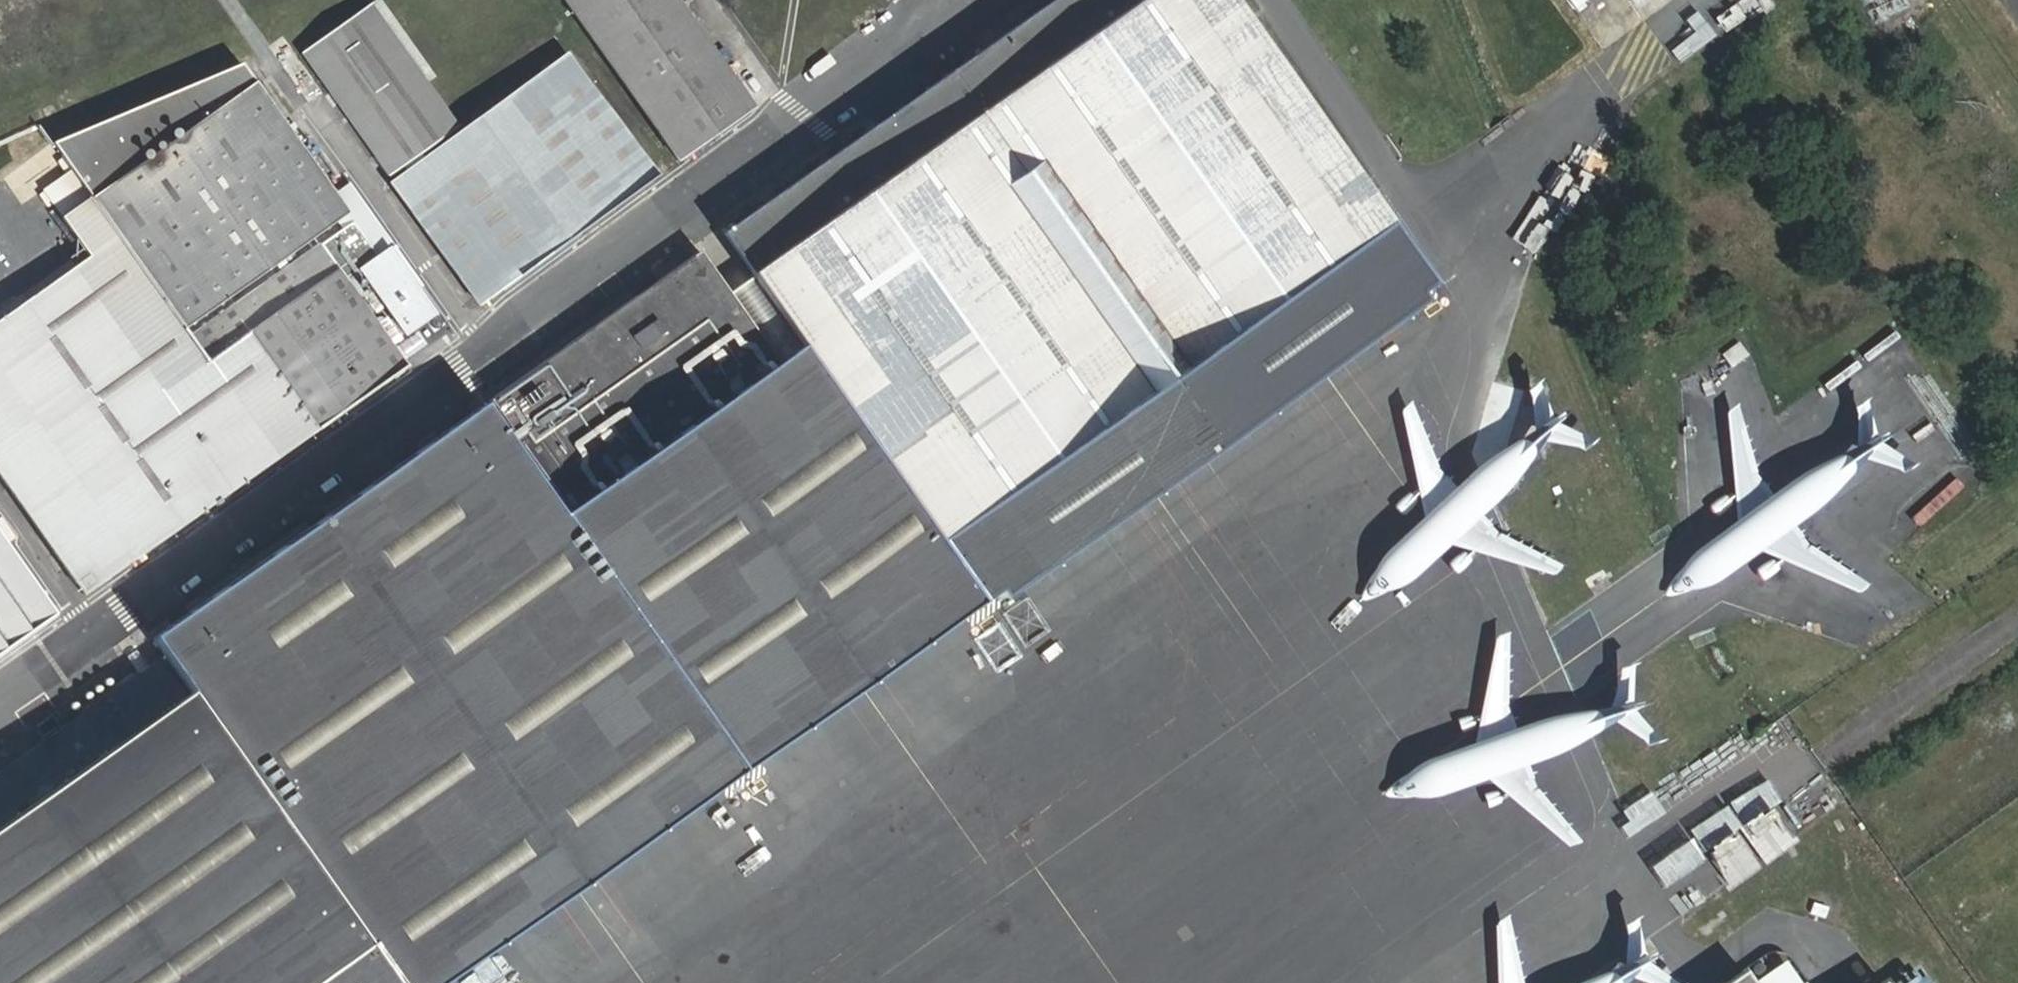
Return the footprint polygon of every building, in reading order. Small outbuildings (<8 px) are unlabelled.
[(572,900),(855,702),(985,611),(1423,304),(1417,295),(1430,286),(1228,0),(1052,0),(719,234),(750,278),(727,294),(697,252),(140,642),(183,702),(0,830),(0,982),(454,982),(572,900)] [(693,167),(768,115),(688,0),(575,0),(693,167)] [(466,125),(379,5),(307,55),(394,174),(466,125)] [(491,307),(673,183),(586,55),(400,182),(491,307)] [(352,215),(245,63),(59,143),(92,191),(58,215),(88,256),(0,317),(0,484),(83,600),(413,363),(342,264),(207,360),(187,331),(352,215)] [(363,277),(408,342),(438,322),(394,257),(363,277)] [(59,617),(0,535),(0,659),(59,617)] [(1747,946),(1696,982),(1772,982),(1747,946)] [(1877,964),(1851,982),(1891,982),(1877,964)]
